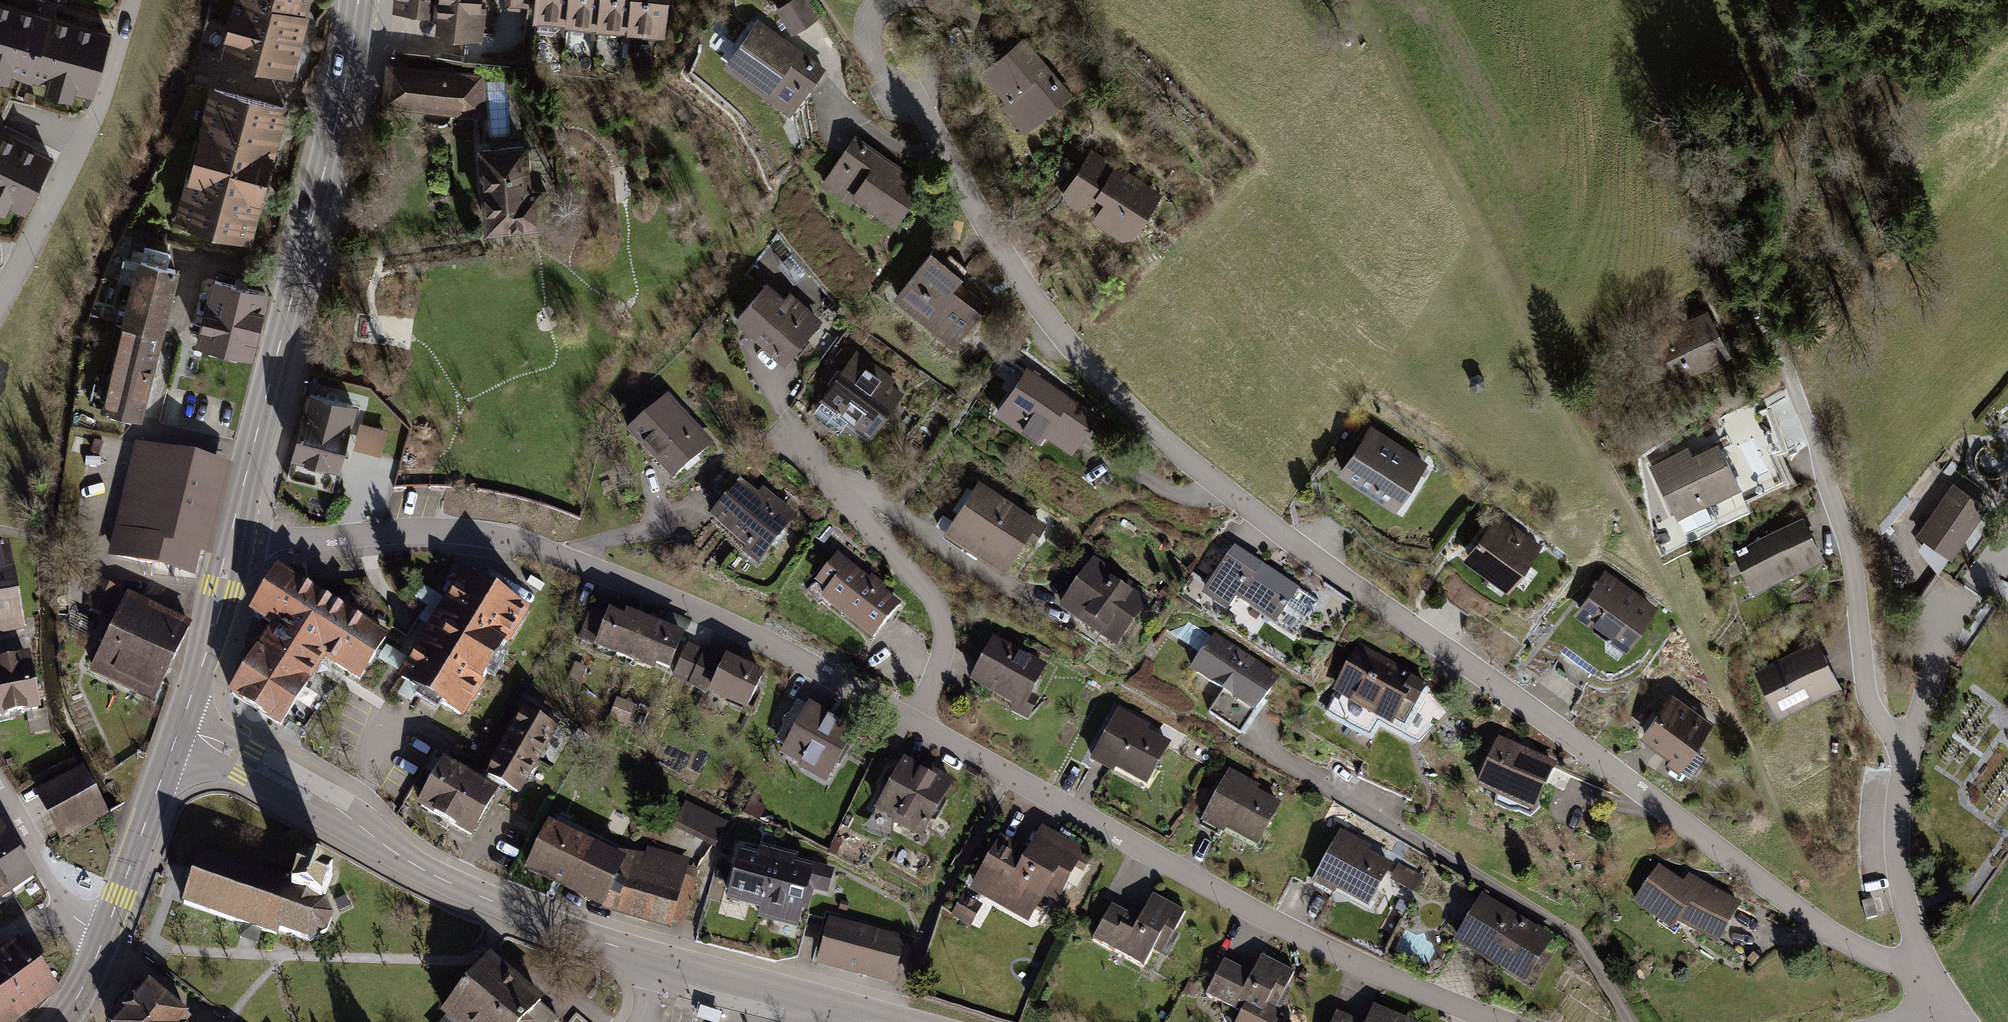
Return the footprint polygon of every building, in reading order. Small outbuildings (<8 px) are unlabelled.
[(3,0),(0,0),(0,77),(7,79),(9,72),(43,82),(41,87),(71,96),(73,89),(91,95),(109,31),(3,0)] [(223,51),(296,69),(313,0),(236,0),(223,51)] [(394,8),(435,13),(433,30),(476,35),(481,0),(395,0),(394,8)] [(536,0),(515,0),(514,9),(534,12),(536,0)] [(571,0),(536,0),(534,12),(532,23),(567,28),(571,0)] [(602,0),(571,0),(567,28),(598,32),(602,0)] [(633,0),(602,0),(598,32),(628,36),(628,35),(633,0)] [(628,35),(663,40),(669,0),(633,0),(628,35)] [(779,10),(794,34),(817,19),(805,0),(794,0),(779,10)] [(828,69),(761,20),(726,67),(793,116),(828,69)] [(1071,94),(1025,38),(982,73),(1005,101),(1000,104),(1024,132),(1071,94)] [(482,74),(383,60),(379,104),(487,118),(482,74)] [(290,102),(214,82),(178,217),(254,237),(290,102)] [(0,129),(0,210),(2,211),(5,204),(22,212),(51,155),(0,129)] [(928,177),(857,134),(826,184),(898,228),(928,177)] [(531,139),(474,142),(479,224),(537,221),(531,139)] [(1163,195),(1091,148),(1059,197),(1084,213),(1097,193),(1109,201),(1096,220),(1132,244),(1163,195)] [(967,271),(936,247),(898,296),(959,343),(988,306),(958,283),(967,271)] [(182,265),(141,256),(105,407),(145,417),(182,265)] [(273,286),(216,273),(199,341),(256,354),(273,286)] [(789,361),(824,321),(773,277),(738,317),(789,361)] [(1707,310),(1649,340),(1673,386),(1731,356),(1707,310)] [(908,389),(856,352),(825,394),(876,432),(908,389)] [(1097,413),(1026,366),(993,413),(1038,443),(1044,436),(1072,453),(1097,413)] [(354,398),(304,386),(283,477),(331,492),(354,398)] [(667,402),(632,433),(674,479),(714,443),(690,416),(684,421),(667,402)] [(392,432),(362,423),(356,447),(385,455),(392,432)] [(1428,464),(1370,426),(1337,476),(1395,514),(1428,464)] [(1688,446),(1649,466),(1677,521),(1741,489),(1718,443),(1692,456),(1688,446)] [(224,468),(139,447),(113,556),(188,574),(193,553),(203,555),(224,468)] [(800,517),(745,475),(713,517),(750,545),(746,551),(763,564),(800,517)] [(1041,520),(980,480),(949,529),(1010,569),(1041,520)] [(1989,509),(1953,484),(1916,536),(1952,561),(1989,509)] [(1543,546),(1496,514),(1462,562),(1508,595),(1543,546)] [(1824,560),(1803,517),(1732,552),(1754,595),(1824,560)] [(24,627),(9,545),(0,544),(0,632),(24,627)] [(1300,586),(1233,544),(1202,592),(1228,609),(1238,595),(1278,621),(1300,586)] [(905,605),(839,556),(814,590),(879,639),(905,605)] [(1151,595),(1093,557),(1061,605),(1119,643),(1151,595)] [(385,630),(279,568),(253,614),(273,625),(234,694),(282,722),(320,656),(357,677),(385,630)] [(460,570),(428,624),(494,661),(525,608),(460,570)] [(1659,608),(1606,570),(1573,615),(1626,654),(1659,608)] [(118,591),(96,581),(84,607),(106,618),(118,591)] [(188,628),(129,601),(96,673),(155,700),(188,628)] [(631,660),(647,619),(611,605),(595,646),(631,660)] [(667,674),(683,633),(647,619),(631,660),(667,674)] [(1185,620),(1176,639),(1205,653),(1214,633),(1185,620)] [(494,661),(428,624),(396,679),(463,718),(494,661)] [(1211,714),(1246,734),(1281,675),(1216,637),(1194,674),(1224,692),(1211,714)] [(1048,667),(993,640),(970,686),(1013,708),(1010,713),(1028,723),(1039,701),(1032,697),(1048,667)] [(1818,640),(1754,670),(1778,720),(1842,689),(1818,640)] [(704,653),(688,645),(671,679),(688,687),(704,653)] [(1432,682),(1359,645),(1336,690),(1396,721),(1408,698),(1421,704),(1432,682)] [(765,676),(726,658),(724,662),(704,653),(688,687),(746,715),(765,676)] [(39,710),(29,657),(0,662),(0,718),(39,710)] [(1711,719),(1669,692),(1640,735),(1668,754),(1664,760),(1678,769),(1711,719)] [(861,733),(809,705),(807,708),(797,703),(789,717),(787,718),(785,719),(783,721),(782,723),(782,726),(783,729),(775,743),(785,748),(779,759),(799,770),(798,774),(826,789),(837,769),(840,771),(861,733)] [(524,708),(505,742),(537,761),(557,727),(524,708)] [(1150,727),(1119,711),(1090,765),(1114,778),(1116,774),(1147,791),(1172,745),(1148,732),(1150,727)] [(1558,766),(1499,740),(1475,793),(1535,820),(1558,766)] [(505,742),(485,776),(518,795),(537,761),(505,742)] [(499,790),(443,759),(417,806),(473,836),(499,790)] [(922,770),(904,761),(874,815),(894,825),(892,828),(922,844),(932,825),(935,827),(948,804),(945,802),(955,783),(924,766),(922,770)] [(85,764),(37,789),(64,839),(112,814),(85,764)] [(1260,788),(1230,772),(1201,826),(1224,838),(1226,835),(1258,851),(1283,806),(1258,792),(1260,788)] [(729,823),(685,804),(673,832),(718,850),(729,823)] [(617,848),(549,817),(521,870),(608,910),(669,930),(671,923),(684,926),(698,872),(687,868),(690,860),(647,848),(646,854),(617,848)] [(33,875),(0,824),(0,896),(33,875)] [(1029,852),(1000,837),(999,838),(995,836),(980,864),(985,866),(969,896),(1029,928),(1044,901),(1056,908),(1087,852),(1042,828),(1029,852)] [(1372,846),(1341,829),(1312,881),(1335,894),(1338,889),(1369,906),(1394,862),(1370,849),(1372,846)] [(829,869),(736,848),(724,900),(757,908),(755,918),(797,927),(805,890),(823,895),(829,869)] [(294,885),(203,850),(184,903),(244,923),(239,937),(255,942),(259,930),(275,935),(277,930),(307,941),(326,934),(333,917),(322,899),(332,873),(303,862),(294,885)] [(1399,862),(1390,879),(1415,893),(1425,876),(1399,862)] [(1671,929),(1677,921),(1718,944),(1741,902),(1688,873),(1683,881),(1658,864),(1632,901),(1671,929)] [(1555,937),(1483,893),(1453,941),(1498,969),(1500,966),(1527,982),(1555,937)] [(963,895),(950,918),(971,929),(983,906),(963,895)] [(1141,920),(1112,905),(1093,943),(1145,970),(1154,952),(1167,959),(1179,936),(1175,933),(1185,912),(1154,896),(1141,920)] [(1863,903),(1861,903),(1866,922),(1877,919),(1877,917),(1873,901),(1863,903)] [(906,939),(829,919),(816,968),(893,988),(906,939)] [(26,937),(0,956),(0,1021),(20,1021),(65,989),(26,937)] [(1224,961),(1205,999),(1241,1017),(1238,1021),(1278,1021),(1282,1015),(1279,1014),(1291,990),(1287,988),(1294,973),(1261,957),(1252,974),(1224,961)] [(493,961),(443,1020),(444,1021),(443,1021),(560,1021),(545,1009),(547,1006),(493,961)] [(145,981),(115,1021),(180,1021),(187,1012),(145,981)] [(1337,1009),(1331,1021),(1419,1021),(1374,1003),(1366,1021),(1337,1009)]
